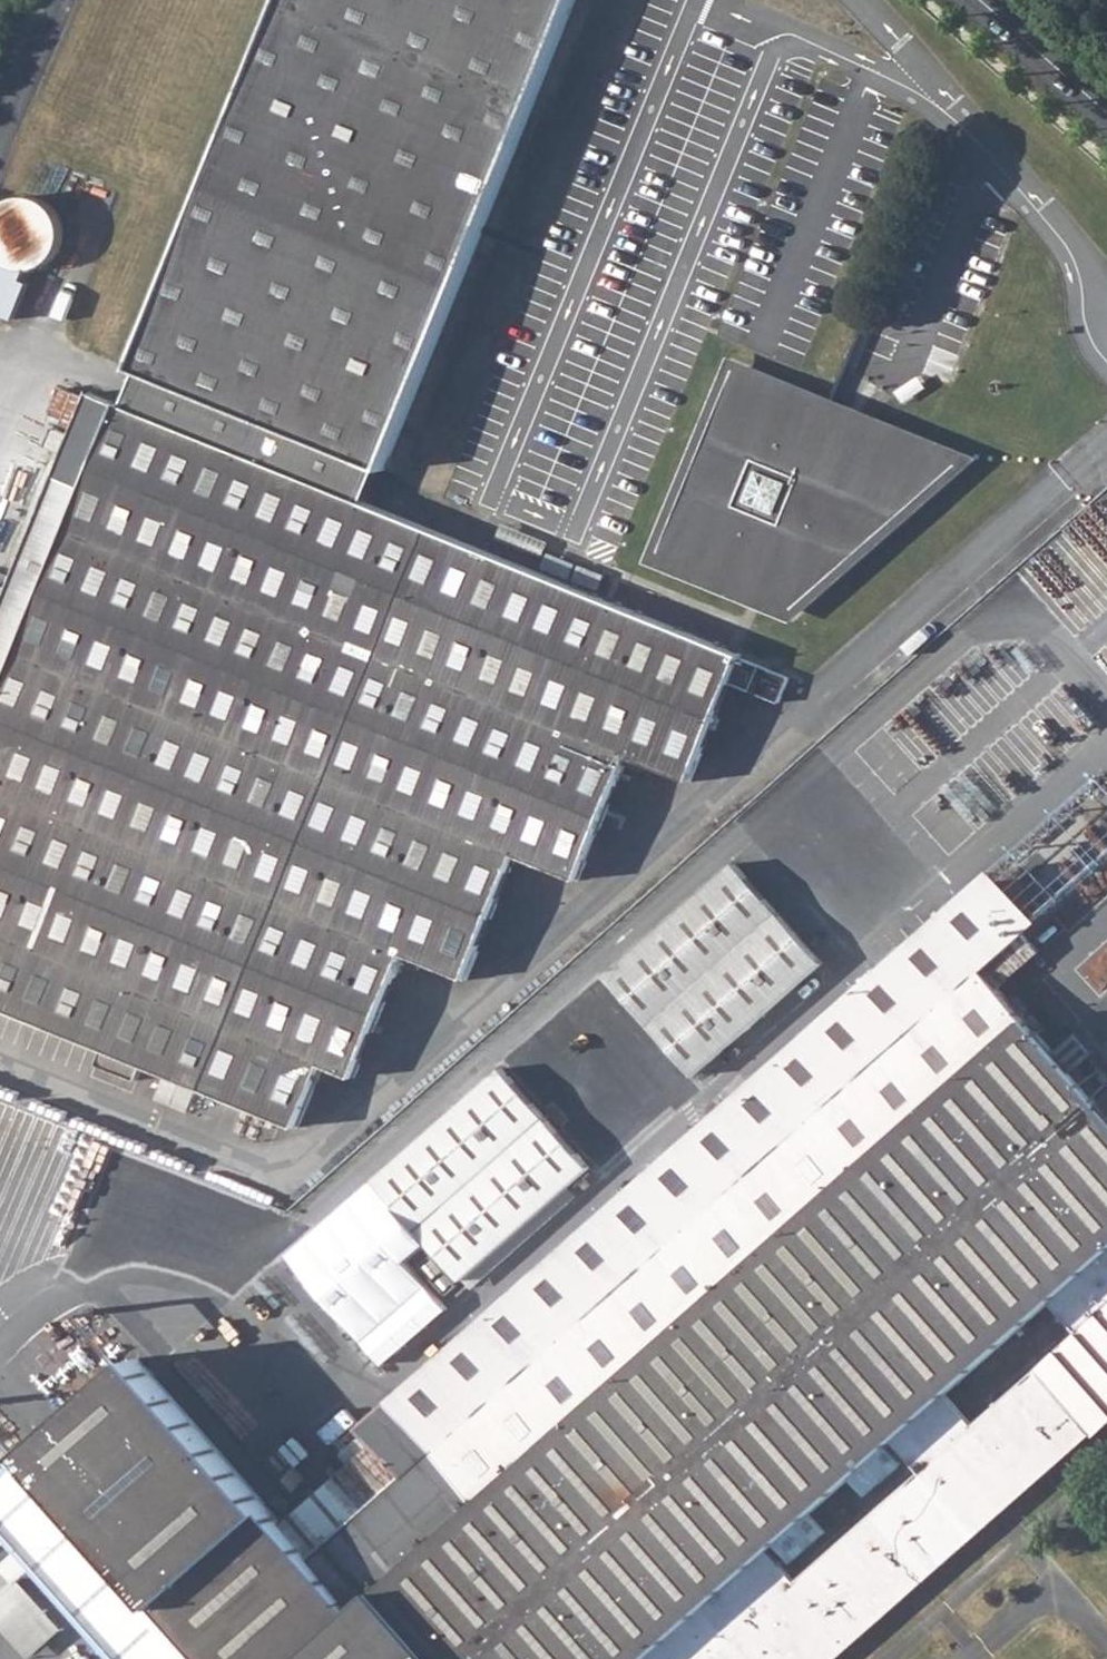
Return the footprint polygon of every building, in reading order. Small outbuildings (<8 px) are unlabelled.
[(133,361),(384,462),(570,0),(279,0),(133,361)] [(20,317),(35,265),(53,270),(72,209),(10,191),(0,225),(0,311),(20,317)] [(0,693),(0,1005),(102,1046),(95,1061),(137,1078),(143,1063),(298,1126),(323,1065),(354,1077),(404,954),(466,978),(516,855),(578,879),(628,756),(690,780),(730,682),(741,656),(742,653),(362,502),(377,466),(382,468),(384,462),(133,361),(130,370),(135,372),(123,405),(118,402),(0,693)] [(734,368),(660,556),(792,609),(956,457),(734,368)] [(80,423),(88,394),(64,387),(55,416),(80,423)] [(375,1442),(300,1508),(329,1541),(312,1557),(136,1359),(48,1436),(0,1474),(0,1533),(3,1536),(17,1549),(30,1565),(36,1571),(113,1658),(834,1658),(990,1521),(1007,1507),(1106,1419),(1106,1111),(1100,1103),(1092,1094),(1074,1072),(1072,1070),(1057,1053),(999,986),(984,969),(1035,923),(990,868),(373,1386),(362,1426),(375,1442)] [(821,967),(733,868),(605,981),(693,1080),(821,967)] [(501,1067),(369,1185),(462,1291),(592,1171),(501,1067)] [(22,1658),(36,1658),(66,1633),(23,1581),(36,1571),(17,1551),(0,1565),(0,1574),(9,1587),(0,1595),(0,1634),(22,1658)]
